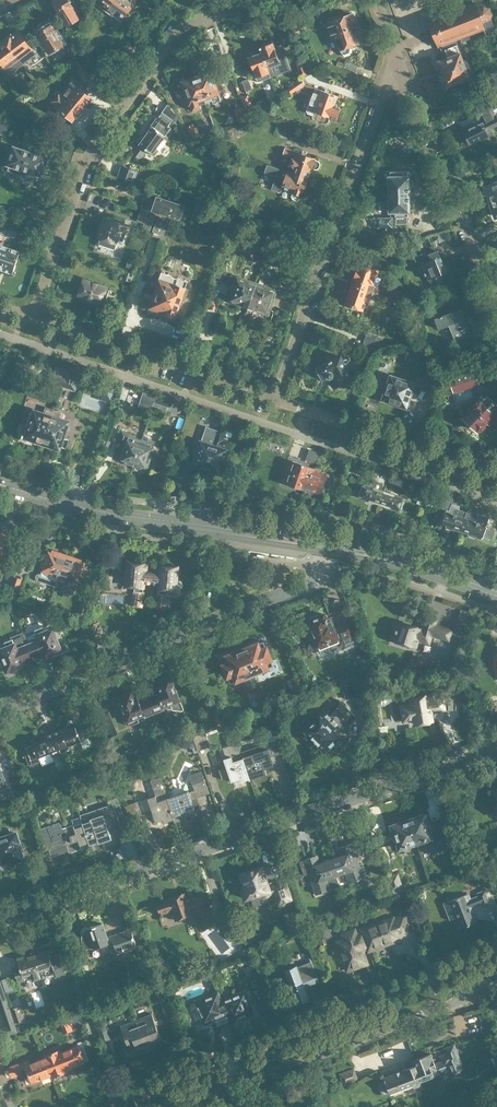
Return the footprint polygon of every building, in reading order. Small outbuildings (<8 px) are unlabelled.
[(69,0),(55,0),(51,2),(67,27),(80,19),(69,0)] [(137,1),(136,0),(100,0),(97,4),(121,21),(122,20),(126,23),(134,13),(130,10),(131,9),(133,9),(135,6),(134,5),(137,1)] [(431,28),(425,31),(428,40),(434,38),(438,48),(440,47),(445,58),(437,61),(443,75),(441,76),(446,87),(470,78),(455,40),(484,29),(486,32),(494,29),(490,19),(492,15),(489,7),(485,6),(483,0),(473,0),(474,2),(457,8),(456,5),(449,8),(450,11),(427,20),(431,28)] [(329,22),(340,50),(341,51),(344,54),(350,52),(350,48),(353,47),(352,45),(359,42),(355,32),(358,31),(355,23),(356,23),(352,13),(329,22)] [(38,33),(50,53),(64,45),(52,25),(38,33)] [(4,39),(20,60),(33,50),(18,31),(13,35),(11,33),(4,39)] [(23,64),(20,60),(4,39),(0,42),(0,60),(11,74),(23,64)] [(69,46),(77,60),(80,59),(83,57),(75,42),(69,46)] [(261,52),(270,77),(271,77),(270,75),(283,70),(280,64),(286,62),(283,55),(284,54),(283,51),(282,52),(281,48),(275,50),(273,42),(262,46),(264,51),(261,52)] [(270,77),(261,52),(248,57),(255,78),(256,78),(257,82),(270,77)] [(80,59),(77,60),(77,61),(75,62),(79,69),(78,70),(84,81),(93,75),(86,65),(84,66),(80,59)] [(296,65),(301,77),(308,74),(304,62),(296,65)] [(343,70),(354,74),(357,66),(346,62),(343,70)] [(196,77),(205,103),(212,101),(213,104),(221,101),(217,91),(223,89),(218,76),(212,78),(210,72),(196,77)] [(205,103),(196,77),(182,82),(192,111),(200,108),(199,105),(205,103)] [(52,102),(56,106),(73,120),(91,98),(79,88),(82,86),(74,79),(63,92),(61,91),(52,102)] [(287,89),(290,94),(296,90),(296,91),(305,85),(301,79),(287,89)] [(283,91),(279,85),(274,88),(278,94),(283,91)] [(307,110),(308,113),(313,114),(314,111),(337,119),(341,108),(335,106),(338,96),(315,87),(307,110)] [(240,97),(245,109),(252,106),(248,94),(240,97)] [(488,100),(466,111),(469,117),(476,114),(480,122),(473,125),(472,123),(462,128),(470,144),(479,140),(480,141),(489,137),(494,134),(491,128),(496,125),(496,120),(488,100)] [(174,122),(172,121),(177,114),(170,103),(168,105),(168,104),(162,111),(161,111),(149,129),(150,130),(139,145),(138,144),(132,153),(140,159),(147,150),(152,154),(162,140),(163,141),(165,138),(167,139),(174,130),(170,127),(174,122)] [(247,121),(242,108),(234,111),(239,124),(247,121)] [(186,128),(192,139),(200,135),(193,123),(186,128)] [(227,130),(231,139),(243,134),(240,125),(227,130)] [(8,164),(7,169),(15,172),(17,167),(30,172),(29,177),(37,179),(38,174),(40,175),(46,157),(13,146),(7,164),(8,164)] [(287,171),(308,179),(308,178),(307,178),(311,168),(312,169),(312,168),(316,169),(318,168),(320,163),(318,161),(315,160),(315,159),(314,159),(315,158),(285,147),(282,155),(291,158),(287,171)] [(484,172),(496,165),(496,157),(480,165),(484,172)] [(117,177),(134,183),(138,171),(121,165),(117,177)] [(269,172),(277,175),(280,169),(271,166),(269,172)] [(308,179),(287,171),(281,188),(292,191),(292,192),(291,196),(293,198),(297,200),(300,198),(301,195),(302,194),(303,194),(308,179)] [(411,202),(411,186),(410,186),(410,175),(408,175),(408,171),(390,171),(390,175),(389,175),(389,213),(395,213),(395,216),(396,216),(396,224),(407,223),(407,216),(408,216),(408,212),(409,212),(409,202),(411,202)] [(489,202),(496,199),(496,181),(483,187),(489,202)] [(152,210),(180,219),(185,206),(188,207),(190,203),(173,197),(172,201),(157,196),(152,210)] [(139,216),(153,220),(156,212),(142,207),(139,216)] [(98,237),(118,244),(118,243),(122,244),(129,225),(105,217),(98,237)] [(157,218),(152,231),(164,235),(168,222),(157,218)] [(277,228),(293,234),(297,224),(281,218),(277,228)] [(406,239),(418,240),(423,228),(410,227),(406,239)] [(292,245),(305,248),(308,238),(295,234),(292,245)] [(375,247),(386,251),(388,245),(378,241),(375,247)] [(16,273),(15,271),(13,271),(20,251),(0,245),(0,269),(2,269),(10,272),(9,273),(10,275),(13,276),(15,275),(16,273)] [(429,279),(434,286),(438,283),(445,281),(442,274),(446,272),(438,250),(426,255),(425,252),(418,255),(414,258),(419,265),(421,264),(425,272),(424,272),(425,275),(426,275),(428,279),(429,279)] [(354,278),(378,287),(381,278),(378,277),(380,271),(371,268),(372,264),(366,262),(365,265),(359,263),(354,278)] [(149,308),(176,317),(186,287),(185,287),(188,281),(178,278),(177,278),(172,276),(161,272),(149,308)] [(229,300),(249,307),(257,283),(237,276),(229,300)] [(84,277),(78,296),(86,299),(93,301),(102,304),(108,286),(84,277)] [(378,287),(354,278),(344,304),(362,311),(369,291),(372,292),(374,286),(378,288),(378,287)] [(257,283),(249,307),(268,314),(276,289),(257,283)] [(395,289),(392,297),(401,300),(404,292),(395,289)] [(449,325),(458,347),(474,340),(461,308),(435,319),(439,329),(449,325)] [(359,354),(370,357),(377,336),(371,334),(370,336),(366,334),(359,354)] [(357,380),(359,377),(348,356),(345,358),(342,360),(340,356),(339,356),(317,367),(315,371),(317,376),(318,376),(321,376),(322,378),(323,377),(322,376),(326,374),(327,377),(330,378),(330,379),(331,381),(332,384),(334,386),(334,387),(349,379),(351,384),(354,382),(357,380)] [(420,388),(436,393),(442,373),(429,361),(420,388)] [(46,381),(62,386),(67,369),(55,365),(53,372),(50,371),(46,381)] [(67,369),(62,386),(74,391),(80,373),(68,369),(67,369)] [(456,391),(473,386),(478,385),(474,370),(452,377),(456,391)] [(398,403),(405,406),(413,383),(390,376),(383,398),(390,401),(391,403),(396,404),(398,403)] [(138,406),(151,410),(156,396),(156,395),(144,391),(143,394),(139,392),(138,396),(136,395),(137,392),(131,390),(131,389),(122,386),(117,400),(138,407),(138,406)] [(473,386),(456,391),(459,400),(476,395),(473,386)] [(470,406),(467,410),(467,412),(462,416),(463,417),(463,420),(466,423),(469,423),(478,432),(487,422),(489,423),(496,415),(496,405),(484,392),(477,399),(478,401),(472,406),(470,406)] [(156,396),(151,410),(165,415),(177,416),(177,405),(167,407),(170,401),(156,396)] [(24,437),(43,444),(54,411),(47,408),(45,413),(33,409),(28,426),(24,424),(22,432),(26,433),(24,437)] [(54,411),(43,444),(60,449),(61,447),(66,449),(69,440),(64,438),(70,421),(59,417),(60,412),(55,410),(54,411)] [(194,464),(206,468),(223,419),(222,419),(218,430),(206,426),(194,464)] [(223,419),(206,468),(219,472),(228,442),(223,440),(227,428),(233,430),(235,423),(223,419)] [(126,462),(133,465),(141,440),(135,438),(136,434),(122,429),(119,440),(126,442),(121,457),(123,458),(123,459),(126,460),(126,462)] [(143,437),(141,440),(133,465),(141,467),(141,465),(148,467),(155,447),(154,446),(155,441),(149,439),(148,437),(145,436),(143,437)] [(301,487),(304,488),(307,481),(309,482),(314,468),(297,462),(294,471),(288,468),(283,481),(301,488),(301,487)] [(307,481),(304,488),(321,494),(328,476),(314,471),(315,469),(314,468),(309,482),(307,481)] [(371,480),(384,484),(386,476),(374,472),(371,480)] [(331,487),(339,490),(343,479),(335,476),(331,487)] [(389,476),(388,481),(395,484),(397,478),(389,476)] [(359,496),(380,503),(384,491),(363,484),(359,496)] [(417,503),(423,505),(428,492),(421,490),(417,503)] [(384,491),(380,503),(401,511),(406,498),(384,491)] [(453,527),(462,531),(465,525),(462,524),(465,518),(464,518),(466,512),(458,509),(462,499),(444,493),(439,507),(446,509),(445,512),(444,511),(440,524),(447,526),(446,526),(453,528),(453,527)] [(465,525),(462,531),(469,533),(469,534),(476,537),(476,536),(482,538),(487,526),(484,525),(488,512),(482,510),(480,515),(481,516),(479,523),(465,518),(462,524),(465,525)] [(9,534),(0,531),(0,562),(9,534)] [(60,576),(67,553),(50,548),(46,560),(45,560),(42,570),(40,578),(48,580),(47,581),(57,584),(60,576)] [(67,553),(60,576),(67,579),(66,582),(69,589),(75,586),(79,573),(80,573),(84,562),(81,561),(82,558),(67,553)] [(151,583),(152,572),(147,572),(148,568),(144,568),(145,565),(128,563),(126,586),(134,586),(134,591),(132,590),(130,607),(143,608),(145,592),(143,592),(144,582),(151,583)] [(152,572),(151,583),(158,584),(156,608),(165,608),(166,594),(167,589),(175,590),(175,589),(178,590),(179,589),(181,588),(182,587),(182,586),(182,584),(180,582),(179,581),(176,581),(177,568),(161,566),(160,570),(158,569),(157,573),(152,572)] [(8,591),(17,594),(22,578),(14,575),(8,591)] [(77,616),(84,619),(89,605),(81,602),(77,616)] [(339,642),(341,649),(358,643),(350,622),(334,629),(331,621),(328,622),(327,619),(326,619),(324,614),(308,621),(320,650),(339,642)] [(422,629),(397,621),(395,629),(396,630),(394,635),(395,636),(393,640),(414,647),(416,640),(428,643),(431,634),(448,639),(451,630),(434,625),(436,620),(426,617),(422,629)] [(23,633),(34,660),(61,649),(57,639),(60,637),(57,629),(53,630),(52,628),(45,632),(43,627),(24,634),(23,633)] [(464,632),(455,629),(452,638),(461,641),(464,632)] [(23,633),(10,638),(11,640),(4,642),(6,647),(0,650),(0,653),(8,672),(34,660),(23,633)] [(244,647),(241,648),(252,675),(273,666),(271,662),(274,661),(267,645),(265,646),(263,641),(244,649),(244,647)] [(252,675),(241,648),(238,649),(239,651),(220,659),(230,683),(244,678),(248,688),(256,685),(252,675)] [(148,699),(153,711),(154,713),(155,713),(156,715),(158,714),(161,713),(160,711),(165,709),(164,707),(171,704),(173,708),(183,710),(184,708),(181,700),(174,684),(176,681),(174,676),(171,675),(169,677),(156,682),(159,688),(155,689),(157,695),(148,699)] [(356,696),(350,678),(339,681),(346,700),(356,696)] [(153,711),(148,699),(139,702),(137,697),(133,698),(131,692),(119,697),(116,697),(114,700),(116,705),(122,707),(127,722),(128,721),(130,725),(140,722),(138,717),(144,715),(145,717),(154,713),(153,711)] [(444,708),(442,693),(428,696),(428,695),(410,698),(411,705),(401,707),(403,721),(414,719),(415,724),(432,721),(430,711),(444,708)] [(339,700),(322,716),(321,714),(303,731),(311,739),(312,738),(318,744),(317,746),(324,753),(342,737),(335,730),(343,722),(347,726),(355,718),(339,700)] [(211,711),(217,726),(226,722),(220,707),(211,711)] [(101,716),(109,736),(117,733),(109,712),(101,716)] [(52,733),(61,753),(69,750),(67,746),(88,737),(84,728),(77,731),(75,727),(62,732),(61,730),(52,733)] [(193,736),(197,750),(209,746),(205,732),(193,736)] [(61,753),(52,733),(39,738),(40,741),(32,744),(32,745),(25,747),(28,754),(26,754),(25,756),(29,765),(31,766),(38,762),(39,760),(38,757),(50,752),(52,757),(61,753)] [(250,780),(241,751),(240,751),(235,737),(227,740),(232,756),(222,759),(223,765),(225,764),(226,767),(219,770),(222,779),(229,777),(231,782),(238,779),(239,782),(249,779),(249,780),(250,780)] [(241,751),(250,780),(267,774),(265,768),(270,767),(267,758),(283,752),(278,739),(266,743),(267,749),(260,751),(258,745),(241,751)] [(174,819),(173,820),(174,822),(181,820),(180,815),(201,808),(197,798),(210,794),(202,771),(190,775),(195,790),(189,792),(189,791),(167,798),(166,798),(174,819)] [(166,798),(167,798),(160,777),(151,780),(156,795),(125,805),(130,819),(143,815),(140,807),(150,804),(156,822),(163,819),(164,823),(173,820),(174,819),(166,798)] [(22,804),(28,821),(35,818),(30,802),(22,804)] [(80,816),(90,846),(111,838),(108,828),(120,824),(119,822),(125,820),(119,803),(113,806),(114,808),(102,812),(102,814),(90,818),(88,813),(80,816)] [(408,820),(416,843),(425,840),(430,851),(453,844),(449,832),(433,837),(425,814),(408,820)] [(90,846),(80,816),(72,819),(73,824),(61,828),(61,826),(48,830),(47,826),(38,829),(45,850),(66,843),(69,853),(90,846)] [(416,843),(408,820),(392,825),(399,848),(400,848),(401,852),(408,850),(407,846),(416,843)] [(11,865),(26,860),(20,843),(21,843),(17,830),(14,831),(14,830),(1,834),(1,835),(0,836),(0,868),(1,868),(2,868),(2,869),(6,870),(9,869),(11,866),(10,865),(11,865)] [(331,860),(336,874),(345,871),(349,883),(363,878),(351,843),(339,847),(341,856),(331,860)] [(336,874),(331,860),(320,863),(317,855),(305,859),(305,860),(300,861),(304,874),(309,872),(316,894),(340,886),(336,874)] [(263,896),(271,893),(275,892),(279,904),(294,900),(288,881),(273,886),(274,888),(270,890),(262,867),(242,874),(247,889),(244,890),(246,899),(262,894),(263,896)] [(404,888),(399,872),(386,876),(392,892),(404,888)] [(451,920),(457,917),(462,928),(475,923),(469,907),(481,903),(482,905),(489,903),(484,890),(477,893),(478,895),(469,899),(467,894),(444,903),(451,920)] [(199,925),(204,931),(216,922),(205,908),(201,894),(189,898),(188,898),(187,898),(185,892),(156,902),(160,911),(171,908),(176,920),(193,914),(192,913),(195,911),(203,922),(199,925)] [(360,935),(365,949),(366,949),(368,953),(367,950),(376,947),(376,949),(387,946),(386,943),(394,940),(393,938),(409,932),(403,917),(392,921),(392,919),(391,920),(391,921),(388,923),(387,921),(360,931),(361,934),(360,935)] [(82,948),(93,948),(101,945),(102,949),(107,951),(113,950),(114,947),(116,952),(136,945),(131,929),(107,937),(102,923),(87,928),(85,927),(83,927),(81,930),(81,933),(83,934),(82,935),(82,948)] [(365,949),(360,935),(356,936),(354,931),(341,936),(343,941),(336,943),(340,953),(337,954),(340,962),(343,962),(347,971),(366,964),(361,951),(365,949)] [(33,955),(39,971),(41,979),(47,977),(46,976),(56,973),(56,975),(66,972),(59,952),(50,956),(47,948),(38,952),(38,954),(33,955)] [(143,949),(136,952),(139,959),(146,956),(143,949)] [(39,971),(33,955),(27,957),(26,955),(17,959),(19,965),(15,967),(14,969),(19,984),(41,977),(39,971)] [(284,970),(297,1003),(310,998),(306,987),(320,982),(312,961),(297,967),(297,965),(284,970)] [(6,993),(15,990),(11,976),(1,979),(6,993)] [(74,986),(78,1000),(87,997),(82,983),(74,986)] [(218,992),(231,1025),(256,1015),(252,1006),(256,1004),(250,989),(222,1000),(219,991),(218,992)] [(231,1025),(218,992),(194,1001),(204,1026),(214,1022),(217,1028),(230,1023),(230,1025),(231,1025)] [(162,1001),(167,1016),(175,1013),(170,998),(162,1001)] [(11,1009),(16,1023),(18,1031),(26,1028),(23,1020),(24,1020),(19,1006),(11,1009)] [(11,1009),(0,1013),(0,1019),(3,1027),(16,1023),(11,1009)] [(136,1019),(148,1051),(157,1047),(155,1041),(162,1039),(152,1013),(136,1019)] [(57,1020),(62,1034),(73,1030),(68,1016),(57,1020)] [(148,1051),(136,1019),(120,1025),(130,1051),(137,1049),(139,1054),(148,1051)] [(97,1025),(102,1041),(110,1038),(105,1023),(97,1025)] [(383,1080),(378,1082),(383,1095),(389,1093),(390,1094),(412,1085),(413,1086),(415,1087),(419,1086),(420,1083),(420,1082),(448,1071),(449,1075),(451,1074),(454,1075),(459,1073),(461,1070),(463,1069),(454,1045),(444,1049),(446,1054),(440,1056),(442,1062),(434,1065),(430,1054),(415,1060),(417,1065),(383,1079),(383,1080)] [(52,1075),(51,1075),(52,1077),(67,1072),(66,1069),(84,1062),(78,1046),(59,1053),(58,1050),(44,1055),(45,1058),(52,1075)] [(45,1058),(30,1064),(29,1060),(12,1067),(16,1075),(27,1071),(32,1083),(51,1075),(52,1075),(45,1058)] [(339,1074),(344,1087),(359,1081),(354,1068),(339,1074)]
